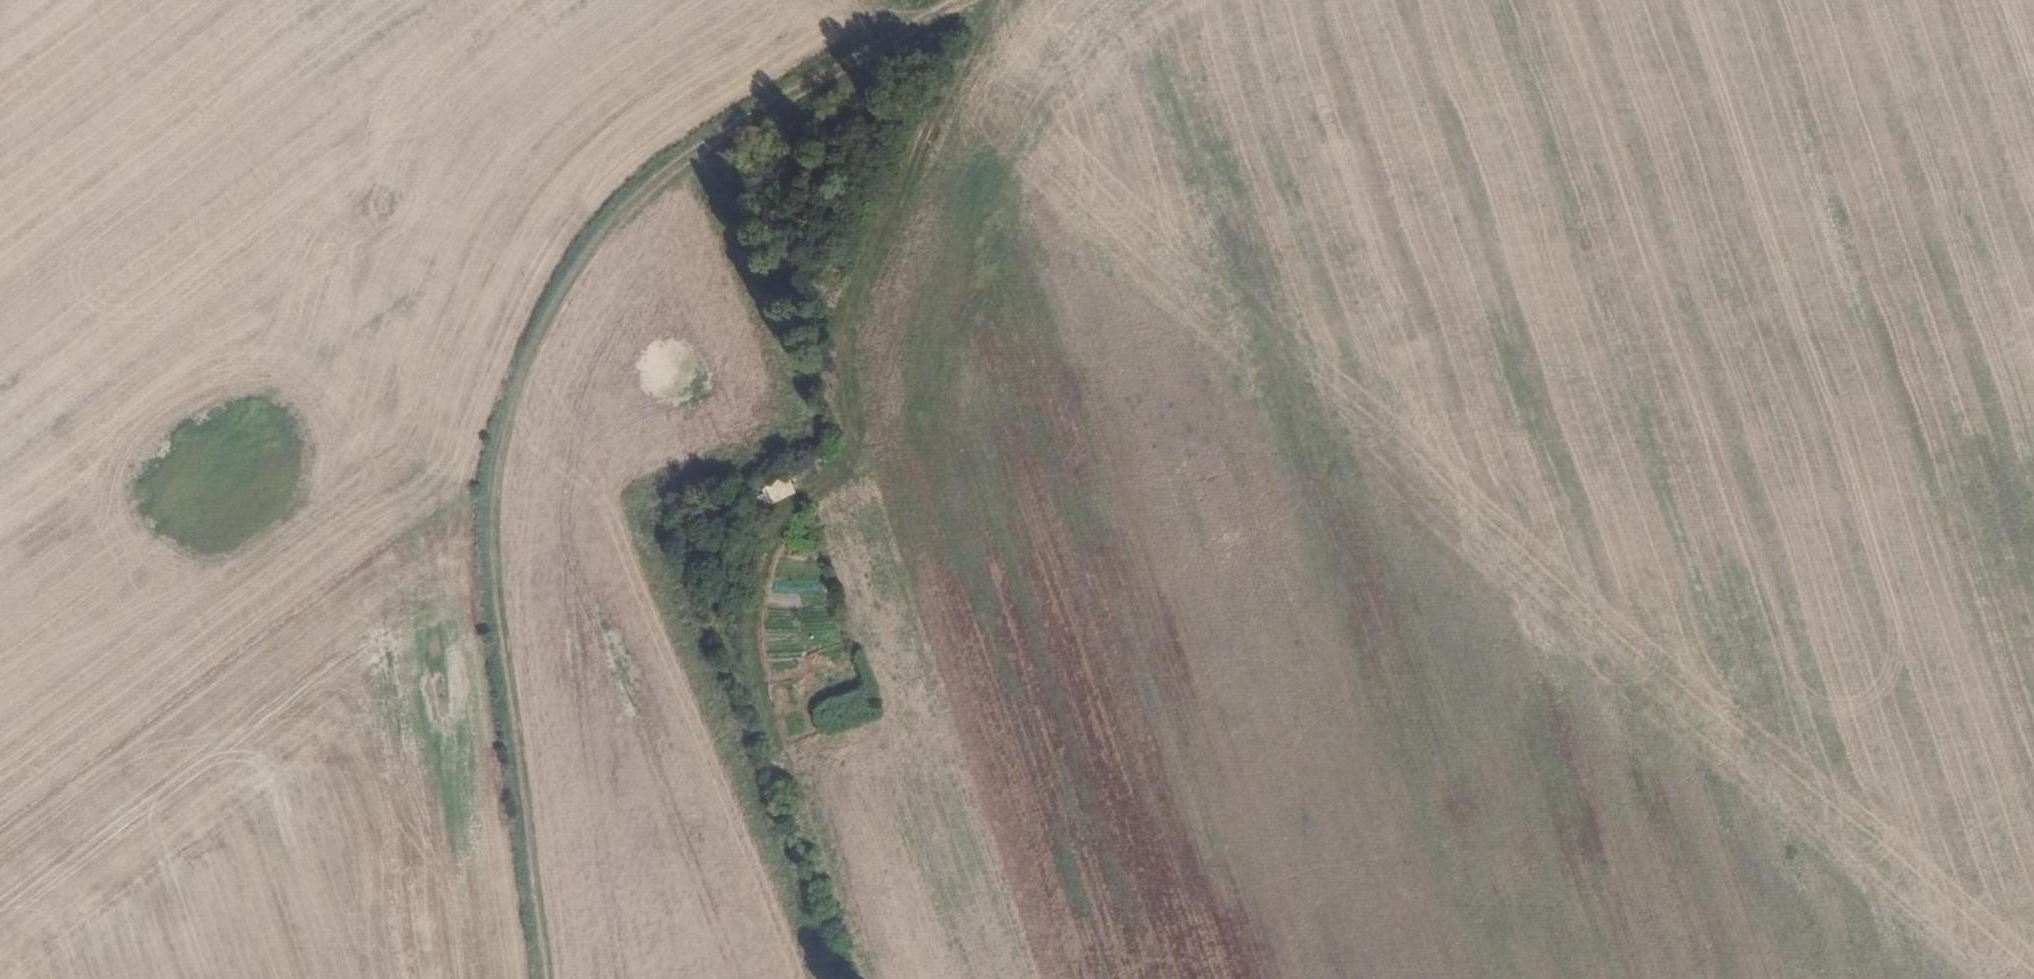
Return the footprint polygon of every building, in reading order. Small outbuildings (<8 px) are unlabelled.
[(776,503),(800,492),(791,473),(767,484),(776,503)]
